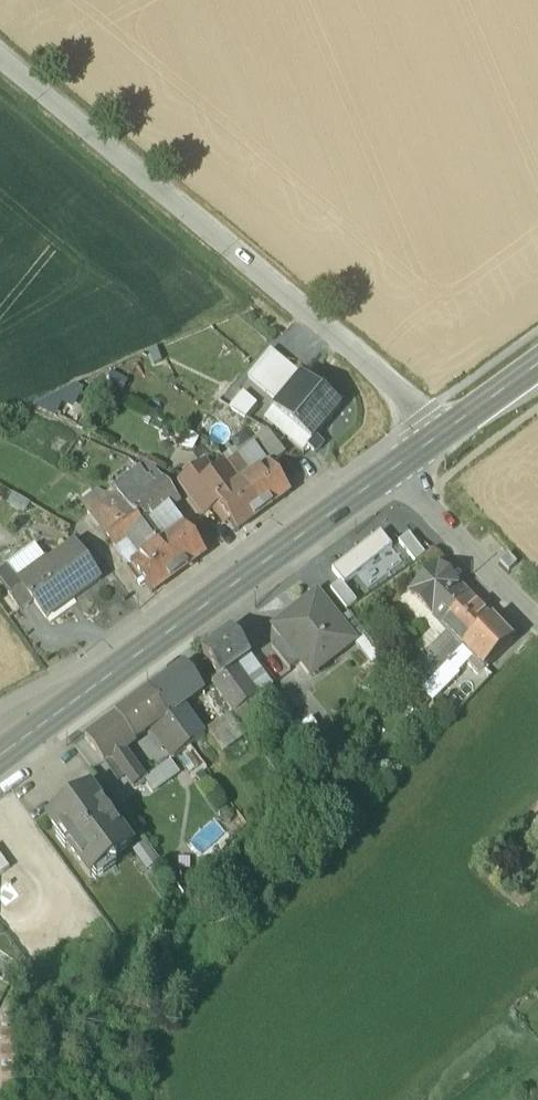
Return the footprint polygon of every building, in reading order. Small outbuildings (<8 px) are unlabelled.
[(300,376),(280,359),(265,376),(285,394),(300,376)] [(321,393),(301,375),(300,376),(285,394),(278,403),(272,409),(311,442),(315,437),(341,406),(323,391),(321,393)] [(285,394),(265,376),(258,386),(278,403),(285,394)] [(242,394),(234,404),(247,415),(255,405),(242,394)] [(251,442),(269,465),(284,453),(265,430),(251,442)] [(324,444),(315,437),(311,442),(307,447),(315,454),(324,444)] [(253,477),(238,457),(228,464),(242,485),(253,477)] [(204,484),(203,485),(216,504),(242,485),(228,464),(226,465),(227,467),(204,484)] [(253,477),(242,485),(263,513),(290,493),(269,465),(253,477)] [(148,491),(155,487),(139,469),(103,496),(101,494),(83,507),(103,533),(117,522),(114,517),(128,506),(148,491)] [(204,484),(195,472),(178,485),(201,517),(212,509),(211,507),(216,504),(203,485),(204,484)] [(174,498),(162,482),(155,487),(148,491),(160,508),(174,498)] [(216,504),(222,512),(237,532),(263,513),(242,485),(216,504)] [(148,491),(128,506),(143,526),(158,546),(168,538),(151,515),(160,508),(148,491)] [(222,512),(216,504),(211,507),(212,509),(217,515),(222,512)] [(143,526),(128,506),(114,517),(117,522),(129,538),(133,535),(133,534),(143,526)] [(117,522),(103,533),(114,549),(129,538),(117,522)] [(158,546),(143,526),(133,534),(133,535),(148,554),(158,546)] [(168,538),(158,546),(179,575),(206,555),(185,526),(168,538)] [(380,535),(333,572),(342,582),(345,586),(392,549),(380,535)] [(409,535),(399,543),(415,563),(425,555),(409,535)] [(20,584),(19,585),(32,603),(33,604),(34,603),(42,615),(69,595),(73,600),(100,580),(74,545),(20,584)] [(148,554),(131,566),(152,594),(179,575),(158,546),(148,554)] [(517,564),(508,554),(500,562),(509,571),(517,564)] [(438,563),(408,593),(424,610),(431,616),(452,596),(451,595),(460,586),(438,563)] [(20,584),(18,580),(4,589),(20,611),(32,603),(19,585),(20,584)] [(342,582),(330,590),(345,612),(357,604),(342,582)] [(452,596),(431,616),(441,626),(470,596),(460,586),(451,595),(452,596)] [(470,596),(441,626),(449,633),(464,648),(464,649),(492,620),(470,596)] [(321,599),(295,619),(292,615),(274,629),(283,642),(301,664),(312,655),(323,669),(356,643),(339,622),(321,599)] [(431,616),(424,610),(418,616),(432,630),(415,647),(425,657),(449,633),(441,626),(431,616)] [(348,615),(339,622),(374,665),(383,658),(348,615)] [(492,620),(464,649),(472,657),(484,670),(485,669),(486,670),(513,642),(492,620)] [(250,657),(232,632),(201,654),(220,679),(236,667),(250,657)] [(464,648),(449,633),(425,657),(407,674),(422,691),(463,648),(464,648)] [(283,642),(273,649),(291,672),(301,664),(283,642)] [(463,648),(422,691),(432,702),(459,675),(457,673),(472,657),(464,649),(464,648),(463,648)] [(183,667),(149,691),(168,717),(182,707),(201,693),(183,667)] [(220,679),(214,684),(235,714),(258,698),(236,667),(220,679)] [(149,691),(116,716),(134,742),(153,727),(168,717),(149,691)] [(204,737),(182,707),(168,717),(190,748),(203,739),(204,737)] [(116,716),(85,738),(103,764),(112,758),(121,751),(134,742),(116,716)] [(168,717),(153,727),(176,758),(190,748),(168,717)] [(231,717),(209,733),(223,752),(244,737),(231,717)] [(203,739),(190,748),(200,762),(213,752),(203,739)] [(143,781),(121,751),(112,758),(134,788),(143,781)] [(132,847),(91,790),(77,800),(67,799),(66,808),(49,821),(60,836),(63,834),(72,846),(68,848),(90,877),(107,865),(116,866),(117,857),(132,847)] [(158,863),(144,846),(134,853),(147,871),(158,863)] [(9,870),(0,857),(0,876),(9,870)] [(0,889),(0,900),(5,907),(23,894),(20,888),(15,892),(9,882),(0,889)] [(14,1022),(0,1023),(0,1068),(0,1099),(16,1099),(14,1022)]
